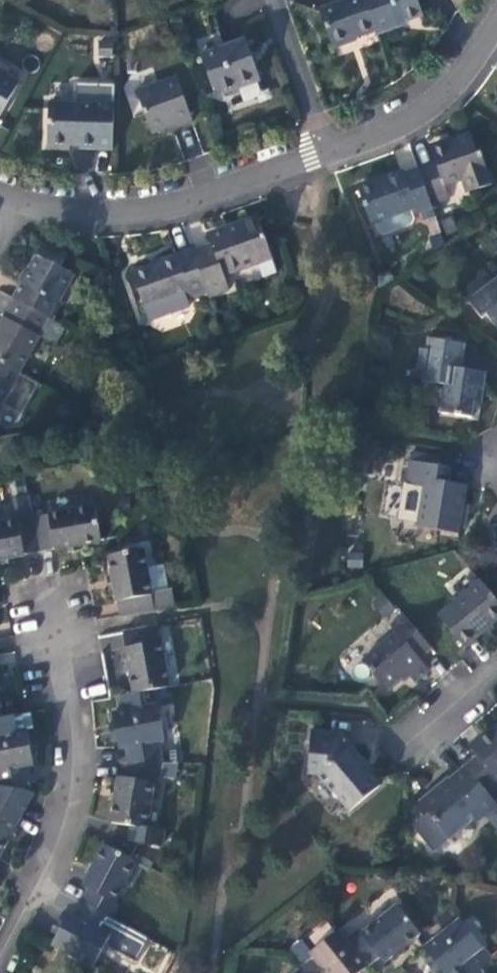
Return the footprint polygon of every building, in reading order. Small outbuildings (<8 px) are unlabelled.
[(364,0),(348,0),(319,10),(333,47),(375,31),(364,0)] [(377,36),(396,28),(395,26),(423,16),(417,0),(364,0),(375,31),(377,36)] [(220,35),(198,44),(215,92),(223,97),(261,83),(246,42),(225,49),(220,35)] [(0,76),(0,120),(19,86),(0,76)] [(176,79),(136,93),(152,136),(175,127),(176,128),(193,123),(176,79)] [(74,107),(49,106),(47,146),(79,147),(79,152),(113,154),(115,88),(75,87),(74,107)] [(436,163),(418,169),(432,205),(450,199),(445,185),(463,179),(468,192),(492,184),(480,152),(477,153),(470,135),(431,149),(436,163)] [(432,205),(418,169),(404,174),(403,171),(358,187),(371,223),(415,207),(417,213),(432,208),(432,205)] [(193,249),(208,294),(210,299),(230,291),(225,276),(274,259),(259,215),(222,229),(223,231),(207,237),(209,243),(193,249)] [(45,241),(13,298),(51,319),(54,321),(64,302),(61,301),(75,275),(61,267),(68,254),(45,241)] [(193,249),(192,247),(174,254),(175,255),(160,260),(161,262),(131,273),(148,322),(189,308),(185,296),(189,294),(191,299),(208,294),(193,249)] [(468,302),(482,319),(486,316),(496,330),(496,278),(468,302)] [(13,298),(4,315),(6,317),(0,327),(0,362),(21,373),(51,319),(13,298)] [(463,344),(431,339),(430,350),(421,348),(418,370),(425,371),(424,381),(439,384),(438,397),(444,398),(442,413),(472,418),(474,402),(482,403),(486,373),(460,369),(463,344)] [(2,404),(11,390),(14,391),(23,374),(21,373),(0,362),(0,405),(2,404)] [(410,462),(439,466),(440,457),(412,453),(410,462)] [(452,468),(439,466),(410,462),(406,485),(424,488),(418,527),(459,533),(465,485),(450,482),(452,468)] [(32,518),(39,552),(64,547),(77,545),(102,541),(95,506),(32,518)] [(39,552),(32,518),(0,524),(0,559),(1,559),(14,557),(39,552)] [(78,552),(77,545),(64,547),(65,554),(78,552)] [(118,617),(174,606),(171,589),(151,592),(143,548),(107,555),(111,576),(113,591),(118,617)] [(14,557),(1,559),(2,565),(15,563),(14,557)] [(479,579),(436,615),(465,648),(496,620),(496,601),(479,579)] [(419,657),(431,648),(403,613),(390,624),(396,631),(362,659),(387,690),(407,673),(414,682),(430,669),(419,657)] [(157,624),(121,631),(127,658),(129,671),(133,693),(143,691),(169,686),(157,624)] [(129,671),(127,658),(121,658),(123,671),(129,671)] [(124,748),(127,761),(163,762),(159,741),(166,739),(159,705),(146,707),(143,691),(133,693),(120,696),(122,711),(111,713),(114,725),(116,739),(118,749),(124,748)] [(14,714),(3,717),(0,717),(0,787),(26,791),(24,784),(30,783),(28,766),(34,764),(32,753),(29,739),(27,730),(16,732),(14,714)] [(116,739),(114,725),(107,728),(109,740),(116,739)] [(465,765),(491,796),(496,791),(496,726),(472,747),(478,755),(465,765)] [(341,731),(311,730),(308,773),(318,774),(350,813),(382,786),(371,772),(372,769),(341,731)] [(29,739),(32,753),(39,752),(36,738),(29,739)] [(163,762),(127,761),(124,777),(117,776),(116,787),(114,798),(110,823),(148,829),(153,781),(160,781),(163,762)] [(465,765),(449,779),(451,782),(438,793),(434,789),(419,801),(449,839),(470,821),(473,825),(489,810),(494,817),(488,822),(496,832),(496,831),(496,803),(491,796),(465,765)] [(26,791),(0,787),(0,855),(9,837),(15,824),(27,802),(22,799),(26,791)] [(15,824),(9,837),(15,841),(21,829),(15,824)] [(88,890),(81,901),(112,918),(118,906),(115,903),(138,860),(104,843),(81,885),(88,890)] [(56,933),(51,943),(94,967),(110,934),(105,930),(112,918),(81,901),(74,915),(68,913),(63,920),(56,933)] [(344,940),(367,969),(379,958),(383,964),(393,954),(404,946),(421,932),(398,904),(362,934),(358,929),(344,940)] [(423,947),(429,956),(438,966),(444,972),(473,972),(482,966),(493,957),(462,917),(458,919),(423,947)] [(49,930),(56,933),(63,920),(56,918),(49,930)] [(367,969),(344,940),(337,930),(309,952),(313,956),(301,965),(307,972),(361,972),(367,969)] [(300,943),(292,949),(299,957),(307,951),(300,943)] [(404,946),(393,954),(396,958),(408,950),(404,946)] [(438,966),(429,956),(425,960),(433,970),(438,966)]
